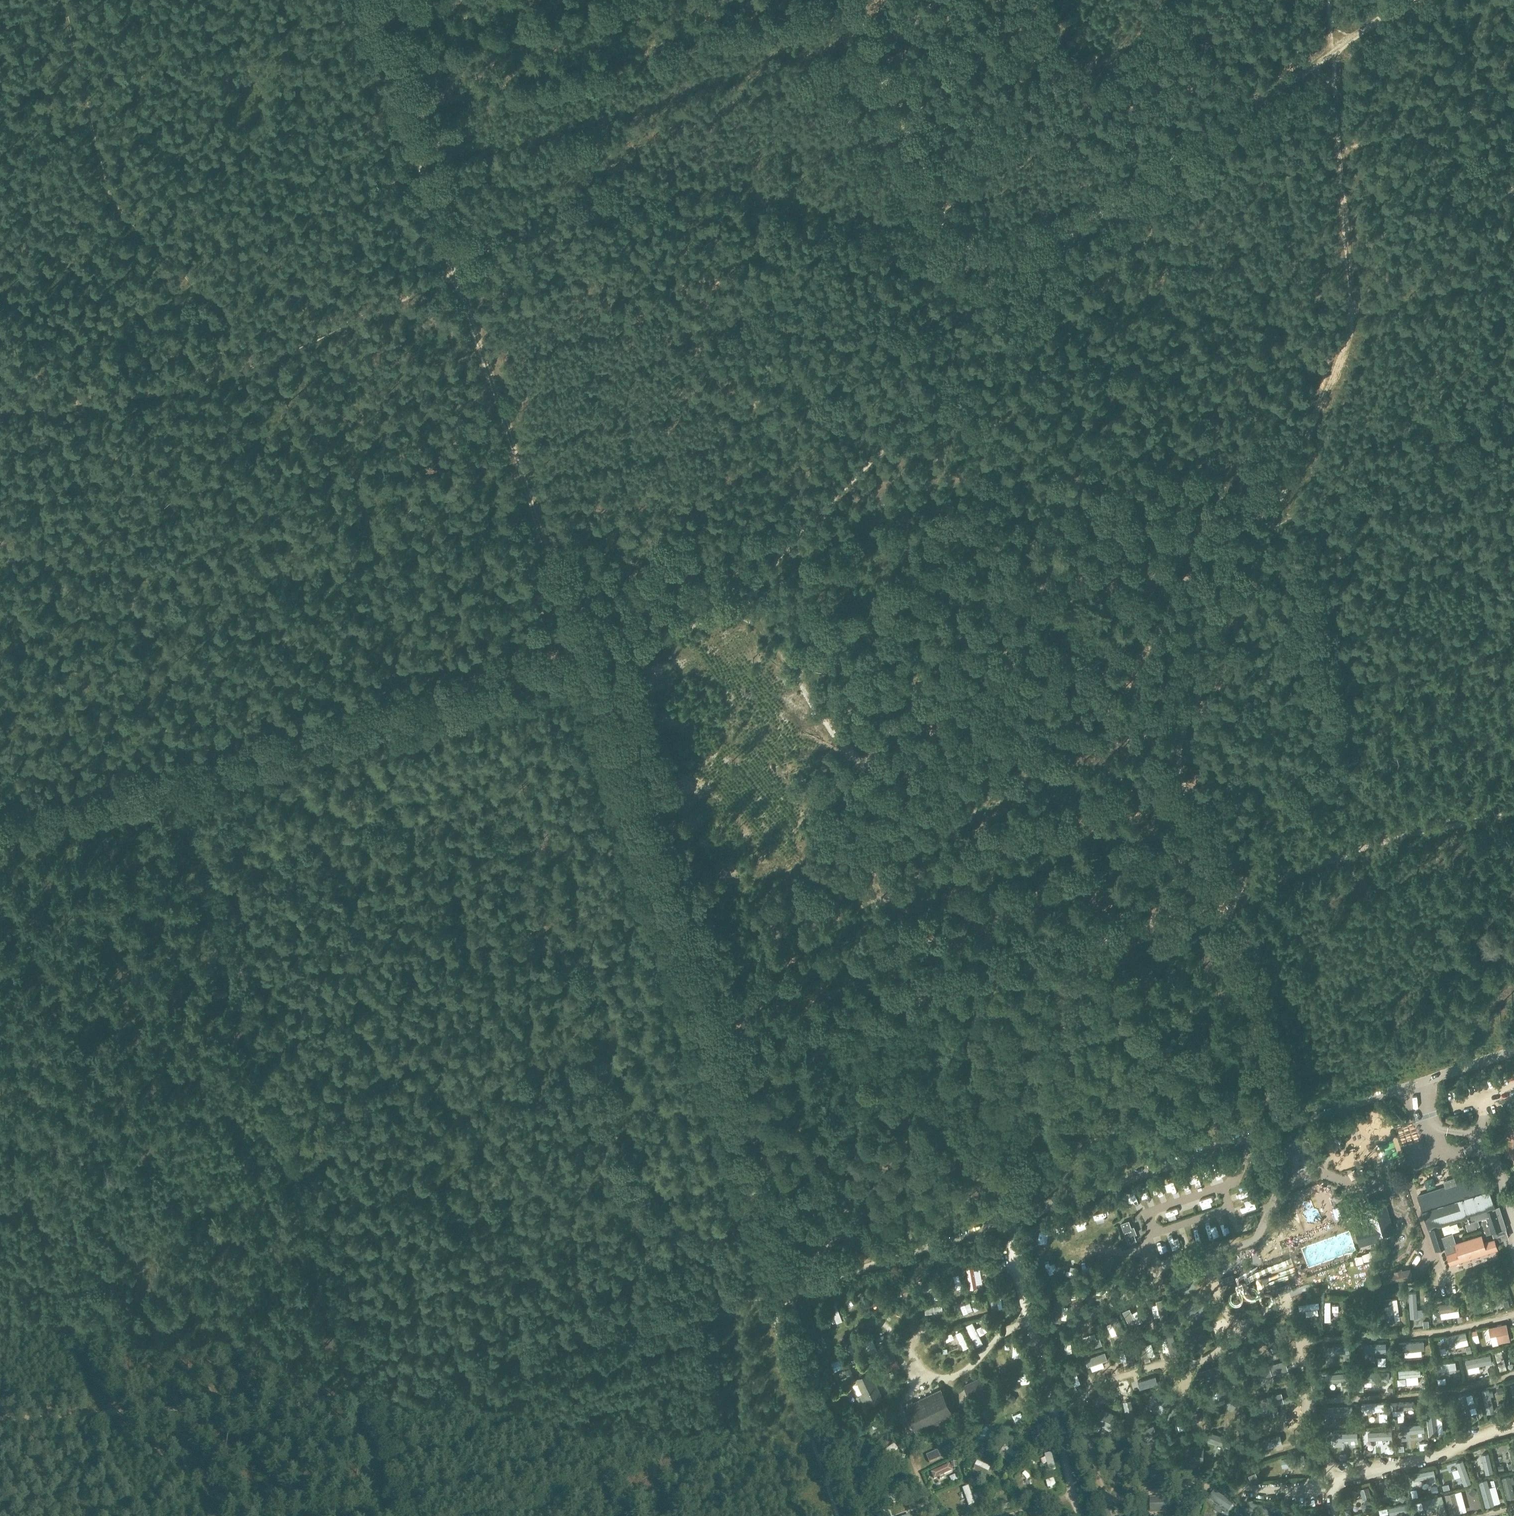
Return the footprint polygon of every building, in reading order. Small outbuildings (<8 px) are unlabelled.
[(1506,1156),(1512,1156),(1512,1162),(1513,1162),(1513,1125),(1506,1125),(1506,1149),(1506,1156)] [(1375,1148),(1381,1163),(1390,1159),(1385,1145),(1375,1148)] [(1359,1178),(1369,1174),(1366,1165),(1356,1169),(1359,1178)] [(1459,1168),(1460,1175),(1468,1173),(1467,1167),(1459,1168)] [(1494,1207),(1493,1207),(1483,1175),(1455,1184),(1453,1178),(1448,1180),(1443,1181),(1445,1187),(1418,1196),(1428,1229),(1427,1229),(1435,1251),(1444,1249),(1449,1265),(1497,1249),(1494,1238),(1483,1242),(1481,1234),(1455,1242),(1452,1233),(1447,1235),(1442,1236),(1441,1231),(1439,1225),(1466,1216),(1468,1222),(1481,1218),(1486,1234),(1501,1229),(1494,1207)] [(1430,1175),(1420,1179),(1423,1188),(1433,1184),(1430,1175)] [(1321,1196),(1327,1193),(1323,1186),(1317,1190),(1321,1196)] [(1366,1218),(1361,1220),(1363,1228),(1368,1226),(1372,1238),(1378,1237),(1394,1232),(1382,1195),(1361,1202),(1366,1218)] [(1333,1208),(1336,1219),(1348,1215),(1344,1204),(1334,1208),(1333,1208)] [(1478,1220),(1465,1224),(1467,1231),(1476,1228),(1476,1227),(1480,1226),(1478,1220)] [(1134,1235),(1131,1227),(1128,1221),(1120,1224),(1128,1243),(1136,1240),(1134,1235)] [(973,1268),(967,1269),(970,1289),(976,1287),(976,1283),(973,1270),(973,1268)] [(1384,1284),(1411,1278),(1409,1269),(1401,1271),(1401,1269),(1393,1271),(1394,1272),(1382,1275),(1384,1284)] [(959,1270),(952,1272),(956,1289),(962,1288),(959,1270)] [(1189,1270),(1172,1286),(1178,1293),(1195,1277),(1189,1270)] [(1230,1276),(1218,1280),(1220,1286),(1232,1282),(1230,1276)] [(894,1281),(896,1293),(908,1290),(906,1278),(894,1281)] [(1094,1280),(1093,1288),(1096,1289),(1109,1290),(1114,1290),(1115,1283),(1094,1280)] [(920,1291),(931,1290),(930,1281),(919,1282),(920,1291)] [(1085,1281),(1065,1288),(1067,1295),(1070,1294),(1082,1290),(1087,1289),(1085,1281)] [(938,1282),(932,1283),(933,1285),(933,1289),(934,1299),(940,1299),(938,1282)] [(1289,1284),(1277,1289),(1279,1294),(1291,1290),(1289,1284)] [(1500,1289),(1479,1296),(1482,1303),(1503,1296),(1500,1289)] [(867,1294),(870,1305),(881,1303),(879,1292),(867,1294)] [(996,1292),(989,1293),(992,1311),(998,1309),(996,1292)] [(1416,1293),(1408,1293),(1410,1318),(1417,1318),(1417,1317),(1417,1309),(1416,1293)] [(848,1309),(854,1307),(851,1298),(845,1300),(848,1309)] [(1196,1298),(1179,1315),(1185,1321),(1202,1305),(1196,1298)] [(1164,1299),(1156,1301),(1157,1304),(1160,1316),(1161,1322),(1169,1320),(1164,1299)] [(1391,1299),(1383,1300),(1387,1322),(1394,1321),(1391,1301),(1391,1299)] [(1055,1301),(1053,1321),(1061,1322),(1061,1319),(1062,1307),(1062,1301),(1055,1301)] [(1318,1302),(1298,1305),(1299,1311),(1305,1310),(1317,1309),(1318,1308),(1318,1302)] [(1457,1303),(1439,1305),(1440,1313),(1440,1312),(1458,1310),(1457,1303)] [(836,1304),(830,1306),(834,1316),(836,1322),(836,1323),(842,1321),(836,1304)] [(942,1305),(924,1307),(925,1314),(935,1313),(940,1312),(943,1311),(942,1305)] [(1130,1308),(1123,1312),(1132,1331),(1139,1327),(1138,1324),(1132,1313),(1130,1308)] [(1117,1316),(1110,1320),(1111,1323),(1117,1334),(1120,1339),(1127,1335),(1117,1316)] [(972,1322),(965,1325),(976,1346),(983,1343),(972,1322)] [(1274,1324),(1259,1332),(1267,1346),(1281,1338),(1274,1324)] [(1506,1324),(1488,1328),(1490,1337),(1496,1336),(1498,1344),(1510,1341),(1506,1324)] [(1192,1332),(1187,1334),(1192,1345),(1207,1339),(1202,1328),(1197,1330),(1196,1327),(1191,1329),(1192,1332)] [(962,1332),(956,1334),(960,1344),(962,1347),(963,1349),(968,1347),(962,1332)] [(1172,1333),(1165,1335),(1165,1338),(1169,1350),(1170,1356),(1178,1354),(1172,1333)] [(1466,1333),(1446,1338),(1448,1343),(1454,1342),(1467,1339),(1466,1333)] [(1064,1335),(1056,1336),(1059,1357),(1067,1356),(1067,1354),(1065,1341),(1064,1335)] [(875,1346),(872,1337),(864,1340),(868,1350),(875,1346)] [(1085,1342),(1080,1344),(1082,1352),(1102,1345),(1100,1337),(1096,1338),(1085,1342)] [(1144,1340),(1137,1342),(1143,1362),(1151,1360),(1150,1357),(1146,1345),(1144,1340)] [(1422,1341),(1399,1343),(1400,1351),(1404,1351),(1421,1349),(1423,1349),(1422,1341)] [(1131,1343),(1123,1345),(1124,1349),(1127,1361),(1128,1366),(1136,1364),(1131,1343)] [(1385,1344),(1363,1345),(1364,1353),(1386,1353),(1385,1344)] [(1007,1346),(1001,1350),(1004,1355),(1011,1351),(1007,1346)] [(1250,1346),(1228,1352),(1230,1360),(1252,1354),(1250,1346)] [(1348,1346),(1324,1348),(1325,1356),(1349,1354),(1348,1346)] [(1501,1350),(1494,1352),(1500,1372),(1507,1370),(1503,1357),(1503,1356),(1502,1352),(1501,1350)] [(1105,1352),(1085,1359),(1087,1367),(1091,1366),(1102,1361),(1107,1360),(1105,1352)] [(839,1354),(829,1358),(834,1369),(844,1365),(839,1354)] [(872,1359),(875,1365),(883,1361),(880,1355),(872,1359)] [(1490,1355),(1465,1360),(1467,1368),(1478,1366),(1484,1364),(1485,1364),(1492,1363),(1490,1355)] [(1285,1361),(1256,1370),(1259,1379),(1287,1370),(1285,1361)] [(1455,1362),(1435,1365),(1436,1372),(1449,1370),(1456,1369),(1455,1362)] [(1218,1366),(1196,1373),(1199,1382),(1221,1375),(1218,1366)] [(1069,1369),(1061,1372),(1069,1392),(1077,1389),(1076,1386),(1071,1374),(1069,1369)] [(1419,1369),(1398,1371),(1399,1378),(1406,1377),(1417,1376),(1420,1376),(1419,1369)] [(869,1372),(855,1378),(867,1403),(881,1397),(869,1372)] [(1388,1372),(1363,1373),(1364,1382),(1379,1381),(1385,1381),(1389,1381),(1388,1372)] [(1347,1373),(1327,1375),(1327,1383),(1341,1382),(1345,1381),(1348,1381),(1348,1380),(1347,1373)] [(1318,1374),(1318,1382),(1326,1381),(1326,1374),(1318,1374)] [(989,1389),(982,1375),(963,1385),(970,1399),(989,1389)] [(1155,1376),(1141,1381),(1143,1388),(1157,1384),(1155,1376)] [(939,1390),(904,1408),(917,1433),(952,1416),(939,1390)] [(1488,1390),(1481,1392),(1486,1413),(1494,1411),(1490,1397),(1489,1393),(1488,1390)] [(1106,1392),(1092,1399),(1096,1406),(1109,1399),(1106,1392)] [(1229,1395),(1224,1392),(1218,1402),(1232,1410),(1238,1400),(1233,1397),(1234,1395),(1230,1392),(1229,1395)] [(1281,1393),(1252,1402),(1255,1411),(1283,1402),(1281,1393)] [(1156,1395),(1150,1402),(1155,1406),(1153,1408),(1160,1415),(1170,1403),(1163,1396),(1161,1399),(1156,1395)] [(1466,1396),(1459,1398),(1465,1421),(1471,1419),(1471,1418),(1467,1403),(1466,1396)] [(989,1405),(997,1412),(1001,1407),(994,1400),(989,1405)] [(1413,1402),(1390,1403),(1391,1410),(1403,1410),(1413,1409),(1413,1402)] [(1132,1404),(1124,1406),(1127,1420),(1135,1419),(1132,1404)] [(1383,1404),(1362,1405),(1362,1412),(1384,1411),(1383,1404)] [(1439,1434),(1436,1418),(1439,1417),(1438,1412),(1435,1412),(1435,1409),(1425,1410),(1428,1436),(1439,1434)] [(1100,1413),(1096,1421),(1102,1424),(1100,1427),(1109,1431),(1116,1417),(1107,1413),(1105,1416),(1100,1413)] [(1197,1413),(1174,1417),(1175,1426),(1199,1421),(1197,1413)] [(879,1420),(862,1424),(864,1430),(881,1426),(879,1420)] [(1044,1424),(1037,1426),(1037,1427),(1040,1443),(1048,1442),(1044,1424)] [(1423,1424),(1399,1427),(1400,1434),(1424,1432),(1423,1424)] [(1153,1425),(1131,1434),(1134,1443),(1156,1434),(1153,1425)] [(1371,1432),(1369,1432),(1369,1440),(1378,1440),(1382,1440),(1392,1439),(1391,1431),(1371,1432)] [(1209,1432),(1207,1441),(1230,1448),(1233,1440),(1209,1432)] [(1357,1432),(1337,1435),(1338,1440),(1338,1441),(1349,1439),(1355,1438),(1357,1437),(1357,1432)] [(1280,1435),(1257,1441),(1260,1450),(1282,1444),(1280,1435)] [(1493,1454),(1501,1452),(1499,1443),(1491,1445),(1493,1454)] [(893,1444),(880,1453),(884,1459),(888,1456),(894,1452),(897,1450),(893,1444)] [(1004,1446),(1000,1450),(1001,1451),(1012,1459),(1014,1461),(1018,1456),(1004,1446)] [(1192,1450),(1187,1449),(1186,1461),(1203,1462),(1203,1450),(1198,1450),(1198,1447),(1192,1447),(1192,1450)] [(940,1457),(937,1450),(926,1455),(929,1463),(940,1457)] [(1051,1453),(1044,1455),(1049,1471),(1056,1469),(1051,1453)] [(1488,1454),(1481,1456),(1486,1475),(1493,1473),(1488,1454)] [(1243,1455),(1222,1465),(1226,1473),(1246,1462),(1243,1455)] [(1304,1455),(1281,1459),(1282,1468),(1306,1463),(1304,1455)] [(1130,1456),(1113,1470),(1118,1476),(1135,1463),(1130,1456)] [(1168,1460),(1147,1471),(1151,1479),(1172,1468),(1168,1460)] [(976,1461),(974,1466),(987,1472),(990,1467),(976,1461)] [(1465,1464),(1444,1468),(1445,1475),(1448,1474),(1466,1471),(1467,1471),(1465,1464)] [(948,1465),(930,1474),(933,1480),(951,1472),(948,1465)] [(1433,1470),(1412,1474),(1413,1480),(1414,1481),(1429,1478),(1435,1477),(1433,1470)] [(1255,1473),(1248,1476),(1251,1483),(1258,1480),(1255,1473)] [(1502,1478),(1507,1498),(1513,1496),(1513,1495),(1511,1484),(1509,1477),(1509,1476),(1502,1478)] [(1486,1480),(1479,1482),(1486,1508),(1494,1505),(1489,1488),(1486,1480)] [(968,1486),(962,1489),(968,1504),(968,1505),(974,1503),(973,1502),(968,1486)] [(1368,1488),(1360,1490),(1364,1504),(1366,1511),(1374,1508),(1368,1488)] [(1214,1492),(1209,1499),(1229,1512),(1234,1505),(1214,1492)] [(1444,1495),(1450,1515),(1453,1515),(1460,1514),(1460,1513),(1454,1493),(1454,1492),(1444,1495)] [(1185,1493),(1179,1499),(1196,1515),(1202,1509),(1185,1493)] [(880,1497),(879,1497),(880,1505),(903,1502),(902,1494),(888,1496),(880,1497)] [(1421,1501),(1422,1503),(1423,1510),(1424,1510),(1435,1507),(1438,1515),(1447,1515),(1442,1497),(1441,1496),(1421,1501)] [(1150,1501),(1151,1512),(1166,1512),(1166,1500),(1161,1500),(1161,1498),(1155,1498),(1155,1501),(1150,1501)] [(1249,1510),(1262,1515),(1273,1515),(1275,1512),(1253,1502),(1249,1510)] [(944,1506),(946,1513),(952,1511),(950,1504),(944,1506)] [(1392,1507),(1388,1508),(1389,1515),(1411,1511),(1409,1504),(1392,1507)]
